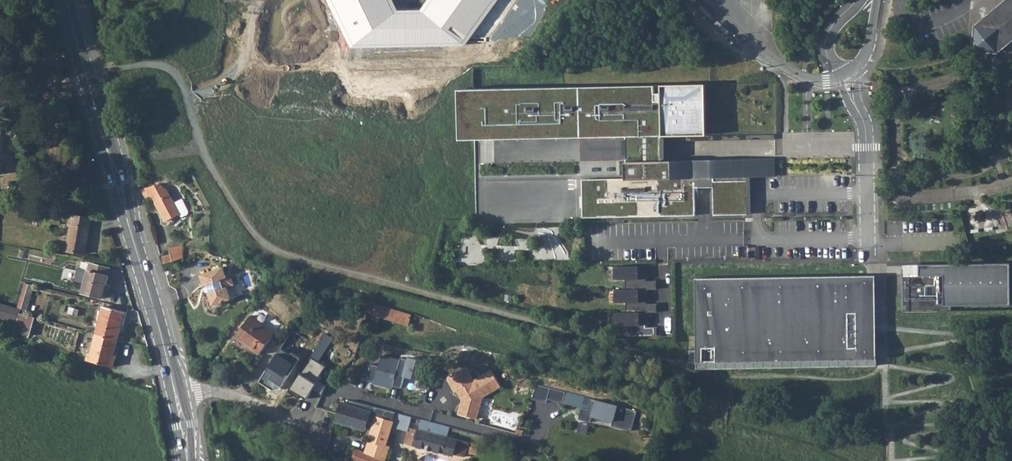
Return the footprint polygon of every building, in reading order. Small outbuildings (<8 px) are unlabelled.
[(352,49),(465,46),(498,0),(427,0),(421,9),(399,10),(394,0),(329,0),(352,49)] [(976,27),(999,30),(996,52),(1011,39),(1011,14),(1011,13),(1009,6),(1009,0),(1007,0),(976,27)] [(976,27),(974,49),(996,52),(999,30),(976,27)] [(705,84),(474,88),(474,139),(580,137),(626,136),(627,160),(627,161),(626,161),(626,174),(627,174),(627,178),(582,179),(583,217),(695,215),(694,187),(709,187),(709,177),(713,177),(714,215),(748,214),(747,177),(775,176),(775,158),(662,160),(655,160),(655,135),(662,135),(706,134),(705,84)] [(580,137),(581,161),(627,160),(626,136),(580,137)] [(164,186),(141,189),(146,198),(152,195),(165,221),(179,214),(173,202),(167,188),(164,186)] [(173,202),(179,214),(180,216),(185,213),(186,211),(180,199),(173,202)] [(61,238),(59,249),(84,254),(91,218),(60,212),(59,219),(70,220),(67,239),(61,238)] [(171,258),(183,257),(183,245),(169,247),(171,258)] [(738,246),(738,258),(748,258),(748,245),(738,246)] [(85,281),(82,291),(105,298),(108,289),(105,288),(110,268),(89,263),(87,270),(85,281)] [(1011,304),(1011,263),(919,264),(920,275),(903,275),(904,306),(907,306),(907,311),(951,310),(951,305),(1011,304)] [(646,266),(614,266),(614,279),(625,278),(625,289),(614,289),(615,302),(625,302),(625,312),(615,312),(615,325),(625,325),(625,327),(626,336),(655,335),(655,327),(646,327),(646,324),(647,324),(647,312),(654,312),(654,304),(645,304),(645,301),(647,301),(647,289),(654,289),(654,281),(645,281),(645,278),(646,278),(646,266)] [(80,269),(77,279),(85,281),(87,270),(80,269)] [(223,269),(202,277),(206,288),(208,287),(211,295),(210,295),(215,307),(232,301),(228,289),(235,286),(230,273),(226,274),(223,269)] [(868,331),(867,275),(696,278),(697,367),(876,364),(875,331),(868,331)] [(21,302),(30,305),(36,285),(28,283),(21,302)] [(372,300),(365,325),(378,328),(381,317),(409,325),(412,313),(372,300)] [(102,306),(95,333),(118,339),(120,331),(122,331),(127,313),(102,306)] [(252,310),(249,315),(258,321),(261,316),(252,310)] [(258,321),(249,315),(235,336),(258,352),(273,331),(258,321)] [(118,339),(95,333),(89,360),(113,367),(118,349),(115,348),(118,339)] [(309,354),(288,389),(299,396),(301,393),(307,396),(310,392),(307,390),(310,385),(324,394),(326,385),(319,380),(322,376),(319,375),(326,364),(309,354)] [(393,385),(400,360),(382,356),(379,366),(372,364),(368,379),(375,381),(375,384),(393,388),(393,385)] [(425,362),(410,358),(409,360),(400,358),(400,360),(393,385),(401,387),(404,374),(420,378),(418,387),(428,390),(433,371),(423,369),(425,362)] [(461,403),(458,413),(477,418),(484,398),(499,390),(490,373),(472,383),(465,370),(446,380),(453,394),(456,393),(461,403)] [(635,412),(566,392),(563,402),(582,408),(579,420),(591,423),(592,417),(609,422),(612,426),(630,431),(635,412)] [(378,407),(350,400),(349,404),(372,411),(370,416),(376,417),(377,416),(393,421),(395,413),(396,412),(378,407)] [(338,413),(336,421),(366,430),(367,427),(370,416),(372,411),(349,404),(344,403),(342,402),(338,413)] [(377,416),(376,417),(373,429),(366,452),(356,449),(351,460),(385,460),(389,447),(387,446),(394,421),(393,421),(377,416)] [(370,416),(367,427),(373,429),(376,417),(370,416)] [(409,426),(405,442),(454,455),(454,454),(465,456),(468,443),(446,437),(449,426),(422,419),(420,429),(409,426)]
